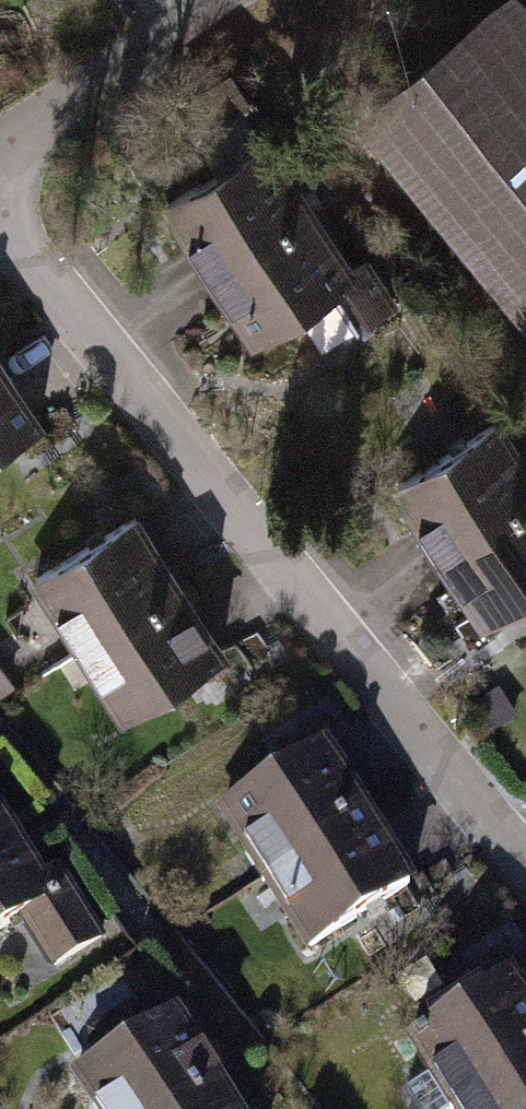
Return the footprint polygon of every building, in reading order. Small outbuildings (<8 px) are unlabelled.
[(350,124),(525,346),(525,16),(514,0),(509,0),(350,124)] [(284,139),(175,209),(266,351),(315,319),(337,354),(413,306),(384,261),(368,271),(284,139)] [(63,432),(0,327),(0,469),(63,432)] [(410,494),(491,635),(525,615),(525,428),(410,494)] [(154,516),(41,583),(130,733),(243,665),(154,516)] [(0,658),(0,705),(1,706),(25,685),(0,658)] [(518,714),(507,697),(483,712),(494,729),(518,714)] [(336,743),(224,811),(312,956),(425,888),(336,743)] [(14,941),(43,988),(121,941),(92,894),(78,902),(0,775),(0,950),(14,941)] [(413,1042),(457,1108),(525,1108),(525,968),(413,1042)] [(82,1075),(104,1108),(259,1108),(192,1005),(171,1018),(157,996),(92,1038),(106,1060),(82,1075)]
